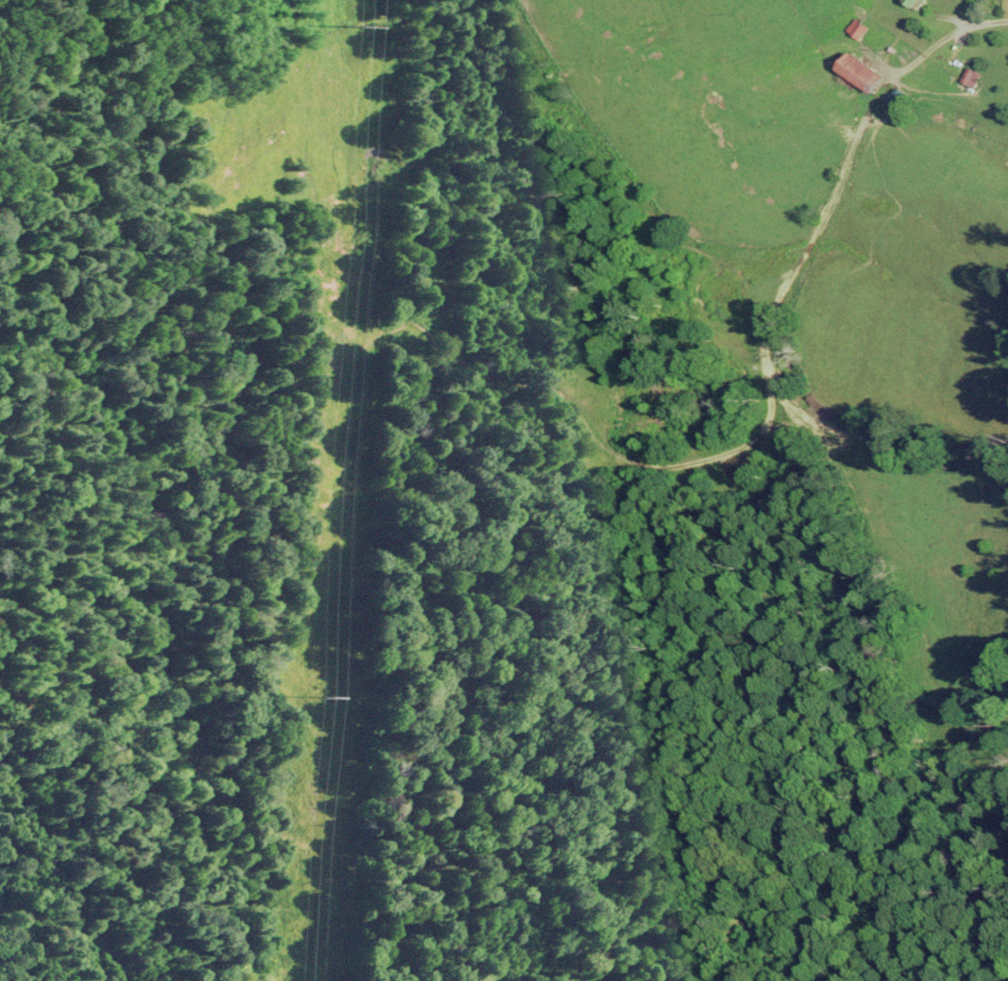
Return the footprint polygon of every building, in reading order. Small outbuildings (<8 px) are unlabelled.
[(868,26),(856,17),(848,28),(860,37),(868,26)] [(888,76),(853,51),(840,68),(875,94),(888,76)] [(963,79),(975,86),(982,72),(970,66),(963,79)]
